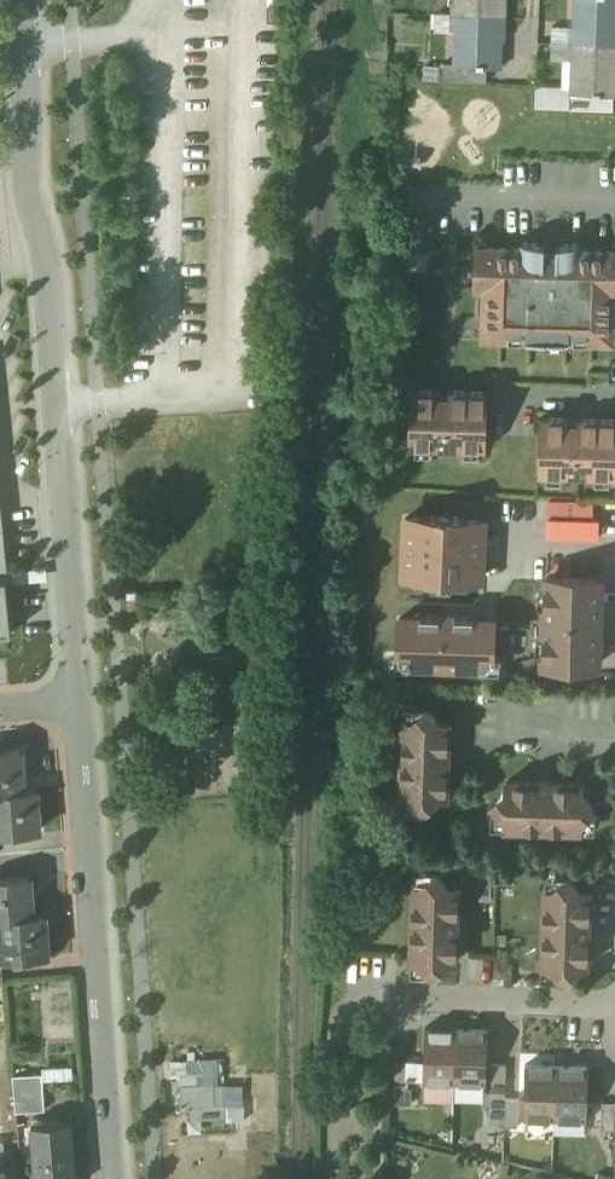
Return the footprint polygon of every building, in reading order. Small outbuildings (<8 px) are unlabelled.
[(458,0),(457,0),(457,5),(463,5),(463,16),(506,18),(506,5),(503,5),(503,0),(458,0)] [(574,33),(573,55),(579,55),(580,45),(614,46),(614,0),(576,0),(574,33)] [(506,18),(463,16),(463,5),(457,5),(456,27),(456,28),(457,28),(455,65),(454,66),(477,67),(477,68),(484,68),(502,68),(502,67),(501,67),(502,30),(505,30),(506,18)] [(580,45),(579,55),(573,55),(573,56),(574,56),(572,93),(571,94),(571,95),(594,96),(594,97),(601,97),(614,97),(614,46),(580,45)] [(594,97),(571,96),(570,110),(613,111),(614,98),(601,97),(594,97)] [(580,251),(580,244),(561,245),(561,256),(539,256),(540,245),(521,242),(521,249),(477,248),(476,269),(485,269),(483,339),(612,342),(614,273),(614,252),(580,251)] [(488,392),(411,390),(409,448),(486,450),(488,392)] [(540,417),(539,475),(614,478),(614,420),(540,417)] [(601,540),(601,500),(550,499),(549,539),(601,540)] [(481,578),(483,519),(425,515),(424,518),(406,517),(403,574),(481,578)] [(11,634),(6,580),(2,581),(0,555),(0,635),(11,634)] [(600,580),(547,578),(545,665),(597,667),(598,628),(596,628),(597,618),(598,618),(600,580)] [(508,670),(508,615),(403,615),(402,670),(508,670)] [(427,708),(413,721),(404,720),(401,797),(411,797),(423,811),(437,798),(446,798),(449,722),(439,722),(427,708)] [(0,752),(0,794),(23,792),(21,751),(0,752)] [(583,785),(507,782),(506,792),(492,805),(505,818),(505,828),(581,830),(582,821),(595,808),(582,794),(583,785)] [(0,794),(0,834),(39,831),(36,791),(23,792),(0,794)] [(423,885),(413,885),(411,961),(421,961),(433,975),(447,962),(456,962),(459,886),(449,886),(436,872),(423,885)] [(0,879),(0,919),(32,917),(29,877),(0,879)] [(581,890),(568,877),(554,890),(545,889),(542,966),(552,966),(565,979),(578,967),(588,967),(590,891),(581,890)] [(0,919),(0,951),(1,960),(47,957),(44,916),(32,917),(0,919)] [(457,1029),(426,1028),(424,1082),(455,1083),(457,1029)] [(488,1030),(457,1029),(455,1083),(487,1084),(488,1030)] [(192,1106),(192,1120),(232,1118),(231,1084),(220,1085),(218,1058),(173,1060),(173,1077),(180,1077),(182,1106),(192,1106)] [(409,1061),(395,1061),(395,1089),(409,1089),(409,1061)] [(507,1065),(493,1065),(492,1092),(506,1093),(507,1065)] [(557,1066),(526,1065),(524,1119),(555,1120),(557,1066)] [(589,1067),(557,1066),(555,1120),(587,1120),(589,1067)] [(42,1075),(13,1077),(16,1113),(45,1111),(42,1075)] [(519,1099),(505,1099),(505,1127),(518,1127),(519,1099)] [(602,1102),(601,1130),(614,1131),(614,1103),(602,1102)] [(32,1126),(36,1178),(76,1178),(71,1121),(32,1126)]
